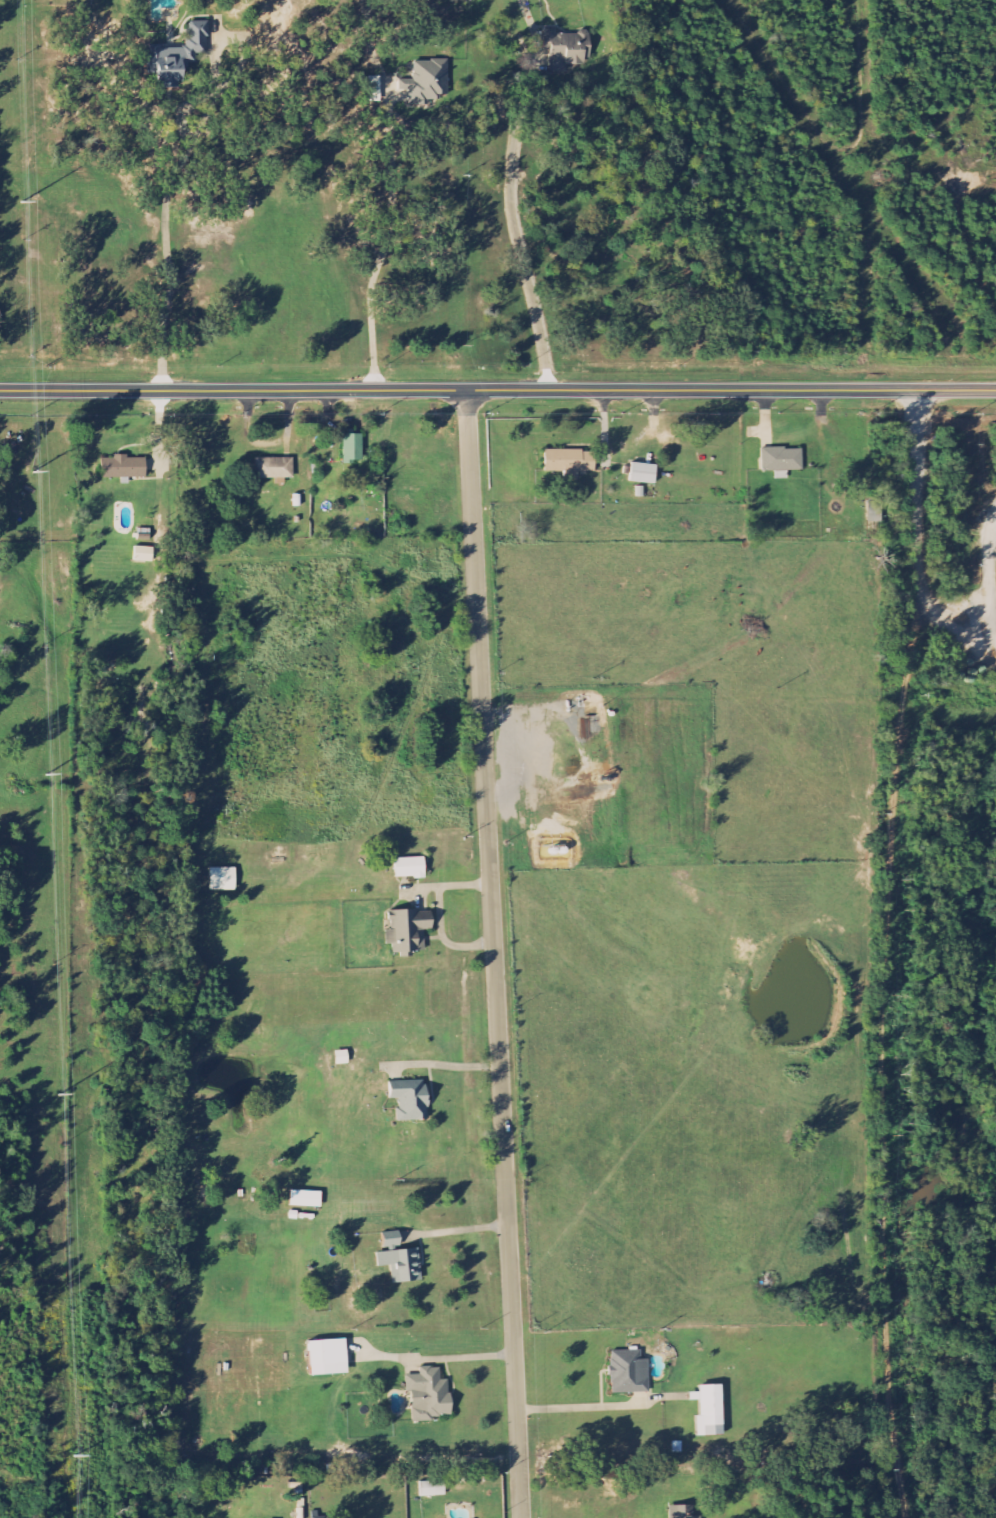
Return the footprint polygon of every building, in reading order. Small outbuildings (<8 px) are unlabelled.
[(186,45),(146,46),(148,75),(156,74),(157,90),(182,89),(181,65),(195,64),(195,54),(209,53),(207,21),(185,22),(186,45)] [(590,57),(590,33),(558,34),(558,30),(543,30),(544,51),(550,51),(550,74),(565,73),(565,66),(584,66),(584,58),(590,57)] [(448,61),(414,62),(414,78),(399,79),(399,91),(409,91),(410,106),(429,105),(429,98),(449,98),(448,61)] [(362,434),(343,435),(343,463),(363,463),(362,434)] [(803,471),(802,448),(761,449),(762,472),(775,471),(775,480),(788,479),(788,471),(803,471)] [(545,451),(546,472),(565,472),(565,480),(578,480),(578,472),(595,472),(594,451),(545,451)] [(146,458),(127,459),(127,455),(113,455),(113,459),(101,459),(101,479),(146,478),(146,458)] [(654,485),(657,466),(633,462),(630,482),(654,485)] [(153,563),(154,548),(135,547),(134,562),(153,563)] [(395,859),(395,879),(425,878),(425,858),(395,859)] [(236,868),(210,868),(209,891),(236,891),(236,868)] [(393,954),(425,953),(424,930),(432,930),(431,911),(389,912),(390,931),(385,931),(386,945),(392,944),(393,954)] [(389,1083),(390,1100),(398,1100),(399,1123),(428,1122),(426,1082),(389,1083)] [(321,1208),(321,1193),(290,1192),(290,1207),(321,1208)] [(419,1250),(401,1251),(400,1240),(382,1242),(383,1253),(376,1254),(378,1268),(391,1267),(393,1285),(422,1282),(419,1250)] [(347,1374),(346,1339),(308,1341),(310,1376),(347,1374)] [(611,1394),(649,1393),(648,1360),(642,1360),(642,1351),(610,1351),(611,1394)] [(413,1422),(434,1422),(433,1417),(452,1416),(450,1380),(441,1380),(441,1367),(420,1368),(420,1375),(406,1375),(406,1393),(411,1392),(413,1422)] [(700,1386),(702,1436),(724,1435),(722,1385),(700,1386)] [(445,1481),(420,1482),(421,1497),(445,1496),(445,1481)] [(670,1506),(670,1517),(701,1517),(701,1516),(694,1517),(694,1506),(670,1506)]
